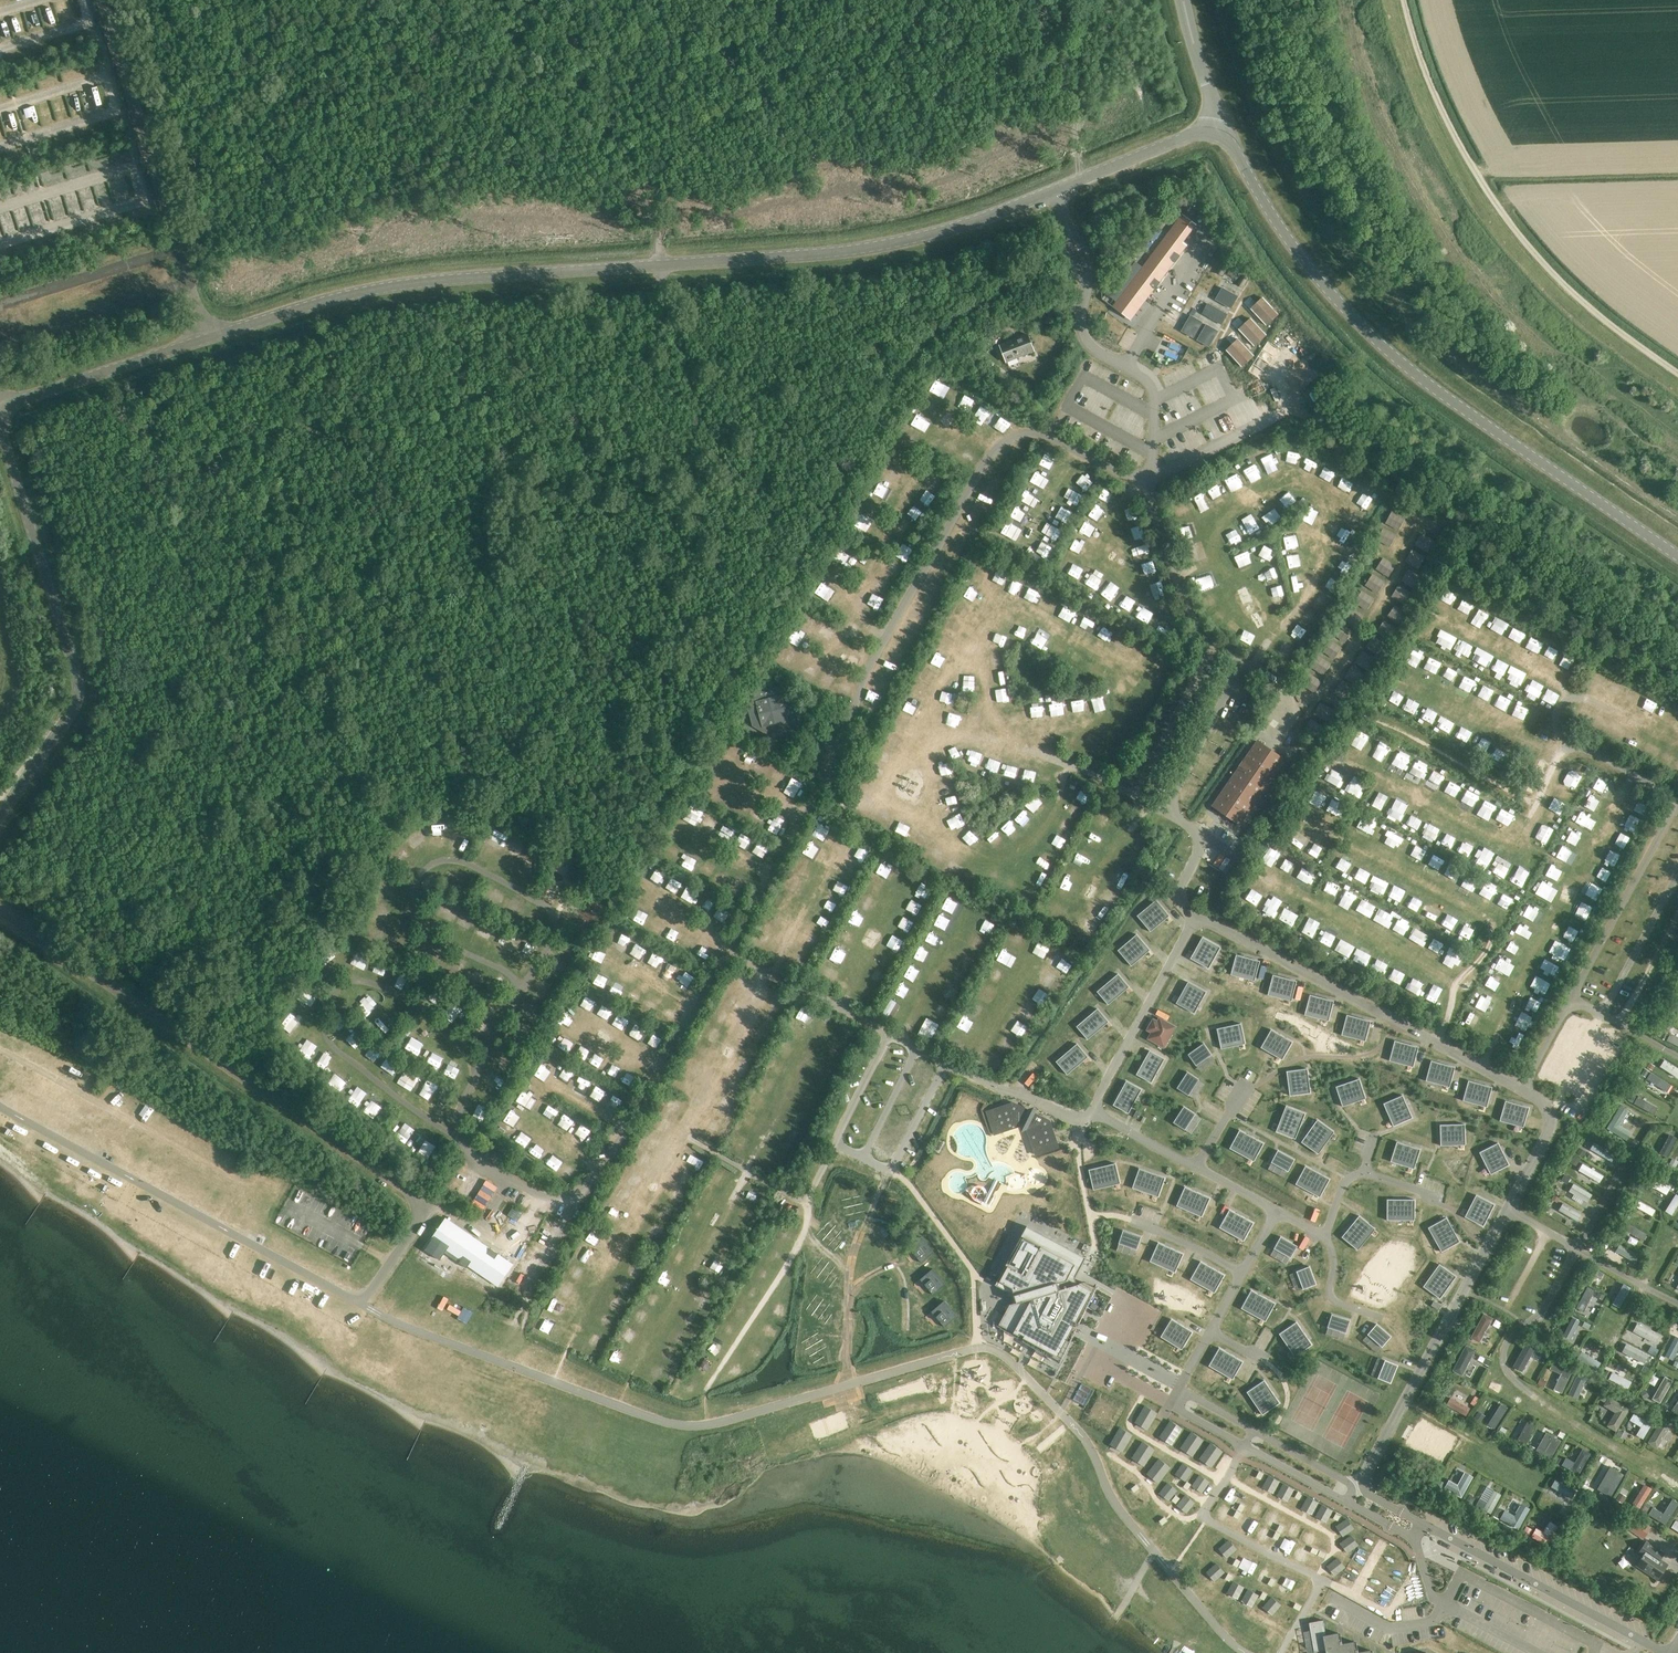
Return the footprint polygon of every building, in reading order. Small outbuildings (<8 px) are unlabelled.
[(1130,292),(1118,309),(1131,318),(1146,298),(1147,299),(1154,289),(1155,289),(1155,288),(1159,282),(1160,283),(1160,282),(1159,282),(1174,262),(1175,263),(1175,262),(1175,261),(1179,256),(1180,257),(1180,256),(1179,255),(1187,245),(1183,242),(1196,224),(1182,214),(1169,232),(1129,285),(1134,289),(1131,293),(1130,292)] [(1222,263),(1217,272),(1223,275),(1227,266),(1222,263)] [(1231,269),(1228,274),(1236,279),(1239,274),(1231,269)] [(1242,275),(1237,284),(1243,287),(1247,278),(1242,275)] [(1222,288),(1215,300),(1230,308),(1237,296),(1222,288)] [(1207,303),(1202,313),(1222,324),(1227,315),(1207,303)] [(1190,315),(1181,331),(1193,338),(1202,322),(1190,315)] [(994,324),(978,331),(984,348),(989,346),(986,340),(999,335),(994,324)] [(1206,324),(1197,340),(1209,347),(1218,331),(1206,324)] [(1006,362),(1033,351),(1027,334),(999,345),(1006,362)] [(994,370),(991,375),(998,380),(1001,375),(994,370)] [(792,696),(776,686),(757,691),(747,707),(753,726),(768,735),(787,731),(796,714),(792,696)] [(1257,741),(1213,806),(1240,824),(1284,760),(1257,741)] [(1137,916),(1150,932),(1151,931),(1149,928),(1166,914),(1169,916),(1156,900),(1137,916)] [(1147,948),(1149,950),(1150,950),(1136,934),(1118,950),(1131,966),(1132,965),(1129,963),(1147,948)] [(1191,958),(1190,958),(1208,969),(1220,947),(1202,937),(1205,939),(1193,959),(1191,958)] [(1236,954),(1230,975),(1231,975),(1232,972),(1255,978),(1254,981),(1260,961),(1236,954)] [(1129,987),(1118,974),(1097,991),(1108,1005),(1108,1004),(1106,1002),(1126,985),(1128,987),(1129,987)] [(1273,975),(1267,995),(1268,995),(1269,992),(1291,998),(1291,1001),(1296,981),(1273,975)] [(1190,983),(1178,1005),(1194,1013),(1206,991),(1190,983)] [(1310,995),(1304,1015),(1305,1015),(1306,1012),(1328,1018),(1328,1021),(1334,1001),(1310,995)] [(1108,1022),(1097,1008),(1076,1026),(1087,1040),(1088,1039),(1086,1037),(1106,1020),(1108,1022)] [(1370,1021),(1346,1015),(1342,1032),(1366,1038),(1370,1021)] [(1176,1027),(1159,1017),(1157,1021),(1151,1018),(1144,1030),(1149,1033),(1147,1038),(1164,1048),(1176,1027)] [(1241,1023),(1216,1029),(1221,1049),(1222,1049),(1221,1045),(1244,1041),(1244,1044),(1245,1044),(1241,1023)] [(1271,1029),(1260,1047),(1261,1048),(1263,1045),(1283,1057),(1281,1060),(1282,1060),(1292,1042),(1271,1029)] [(1394,1040),(1389,1061),(1390,1058),(1413,1064),(1412,1067),(1413,1067),(1418,1047),(1394,1040)] [(1088,1057),(1077,1043),(1056,1061),(1067,1075),(1068,1074),(1065,1072),(1085,1055),(1087,1057),(1088,1057)] [(1203,1043),(1188,1054),(1188,1055),(1196,1065),(1196,1064),(1210,1055),(1211,1055),(1203,1044),(1204,1044),(1203,1043)] [(1164,1059),(1149,1050),(1149,1051),(1152,1052),(1139,1075),(1136,1074),(1151,1083),(1164,1059)] [(1455,1067),(1431,1061),(1426,1078),(1450,1084),(1455,1067)] [(1307,1068),(1286,1071),(1286,1072),(1290,1071),(1293,1095),(1289,1095),(1289,1096),(1310,1093),(1307,1068)] [(1644,1068),(1640,1074),(1645,1077),(1649,1071),(1644,1068)] [(1187,1072),(1177,1088),(1188,1095),(1189,1095),(1188,1094),(1198,1080),(1199,1080),(1188,1072),(1187,1072)] [(1359,1078),(1335,1086),(1342,1106),(1343,1106),(1342,1103),(1364,1095),(1365,1099),(1366,1098),(1359,1078)] [(1468,1080),(1462,1100),(1463,1101),(1464,1097),(1487,1104),(1486,1107),(1492,1087),(1468,1080)] [(1113,1104),(1113,1105),(1128,1113),(1141,1089),(1126,1081),(1129,1083),(1116,1106),(1113,1104)] [(1630,1094),(1627,1100),(1632,1103),(1635,1096),(1630,1094)] [(1402,1095),(1383,1103),(1383,1104),(1386,1103),(1396,1124),(1393,1126),(1412,1118),(1402,1095)] [(1505,1101),(1499,1121),(1500,1121),(1501,1118),(1523,1124),(1523,1127),(1529,1107),(1505,1101)] [(1021,1125),(1028,1110),(1013,1102),(986,1112),(994,1134),(1021,1125)] [(1305,1113),(1286,1105),(1285,1106),(1288,1107),(1279,1132),(1276,1130),(1275,1131),(1295,1139),(1305,1113)] [(1183,1106),(1173,1122),(1173,1123),(1174,1122),(1185,1129),(1194,1114),(1195,1115),(1195,1114),(1184,1107),(1183,1106)] [(1136,1110),(1133,1116),(1138,1119),(1141,1113),(1136,1110)] [(1035,1155),(1058,1147),(1049,1120),(1034,1113),(1027,1128),(1035,1155)] [(1317,1119),(1301,1142),(1318,1154),(1318,1153),(1316,1152),(1331,1130),(1334,1132),(1334,1131),(1317,1119)] [(1464,1124),(1440,1125),(1440,1146),(1441,1146),(1441,1142),(1464,1142),(1464,1145),(1465,1145),(1464,1124)] [(1239,1130),(1229,1148),(1230,1148),(1231,1146),(1254,1158),(1253,1161),(1264,1143),(1239,1130)] [(1633,1138),(1630,1142),(1637,1146),(1640,1142),(1633,1138)] [(1397,1141),(1390,1161),(1391,1162),(1392,1158),(1414,1166),(1413,1169),(1414,1169),(1420,1149),(1397,1141)] [(1498,1143),(1479,1152),(1479,1153),(1482,1151),(1493,1172),(1490,1174),(1509,1165),(1498,1143)] [(1579,1147),(1576,1152),(1582,1156),(1585,1151),(1579,1147)] [(1277,1151),(1271,1162),(1272,1163),(1272,1162),(1287,1170),(1287,1171),(1294,1160),(1294,1159),(1277,1150),(1277,1151)] [(1574,1154),(1569,1162),(1575,1165),(1580,1158),(1574,1154)] [(1671,1158),(1668,1164),(1674,1167),(1677,1161),(1671,1158)] [(1115,1163),(1088,1169),(1093,1190),(1094,1190),(1093,1186),(1119,1180),(1119,1184),(1120,1183),(1115,1163)] [(1305,1166),(1295,1184),(1296,1184),(1297,1181),(1321,1194),(1319,1197),(1320,1197),(1330,1179),(1305,1166)] [(1139,1168),(1132,1188),(1134,1185),(1158,1194),(1157,1197),(1158,1197),(1165,1177),(1139,1168)] [(1564,1173),(1560,1180),(1566,1183),(1570,1177),(1564,1173)] [(270,1220),(353,1265),(374,1227),(291,1181),(270,1220)] [(1185,1186),(1176,1206),(1177,1206),(1178,1203),(1202,1214),(1201,1217),(1210,1198),(1185,1186)] [(1483,1226),(1494,1204),(1476,1195),(1475,1195),(1478,1197),(1468,1218),(1465,1216),(1464,1217),(1483,1226)] [(1414,1199),(1387,1199),(1387,1220),(1387,1217),(1414,1217),(1414,1220),(1414,1199)] [(514,1207),(508,1216),(517,1222),(523,1213),(514,1207)] [(1229,1209),(1219,1227),(1219,1228),(1221,1225),(1244,1238),(1243,1240),(1243,1241),(1253,1223),(1229,1209)] [(1359,1215),(1341,1237),(1358,1250),(1355,1247),(1372,1227),(1375,1229),(1359,1215)] [(1446,1217),(1428,1228),(1431,1226),(1444,1250),(1441,1251),(1441,1252),(1459,1241),(1446,1217)] [(497,1285),(512,1263),(482,1243),(481,1244),(474,1240),(476,1238),(445,1218),(430,1239),(431,1240),(425,1249),(439,1259),(444,1252),(466,1267),(468,1265),(497,1285)] [(1086,1257),(1026,1225),(996,1281),(994,1285),(1014,1296),(1016,1302),(1009,1305),(998,1325),(1059,1363),(1076,1327),(1095,1287),(1085,1282),(1077,1284),(1075,1277),(1086,1257)] [(1135,1249),(1136,1249),(1140,1237),(1141,1237),(1141,1236),(1123,1230),(1122,1231),(1123,1231),(1119,1243),(1136,1249),(1135,1249)] [(1280,1237),(1274,1248),(1274,1249),(1275,1248),(1290,1257),(1289,1257),(1290,1258),(1296,1246),(1297,1246),(1280,1236),(1280,1237)] [(927,1240),(906,1252),(914,1266),(935,1255),(927,1240)] [(1158,1242),(1149,1261),(1150,1262),(1151,1259),(1175,1269),(1174,1272),(1175,1272),(1183,1253),(1158,1242)] [(1200,1261),(1190,1279),(1192,1277),(1215,1290),(1213,1292),(1214,1293),(1224,1275),(1200,1261)] [(1440,1299),(1456,1276),(1439,1264),(1441,1266),(1426,1288),(1423,1286),(1440,1299)] [(1308,1267),(1296,1271),(1296,1272),(1297,1272),(1303,1288),(1302,1288),(1303,1289),(1315,1284),(1316,1284),(1309,1266),(1308,1266),(1308,1267)] [(1598,1270),(1595,1275),(1601,1279),(1604,1273),(1598,1270)] [(921,1282),(923,1299),(947,1295),(945,1279),(921,1282)] [(1251,1290),(1241,1308),(1243,1305),(1266,1318),(1264,1321),(1265,1321),(1275,1303),(1251,1290)] [(1433,1301),(1431,1305),(1438,1310),(1440,1305),(1433,1301)] [(1093,1303),(1090,1308),(1096,1311),(1099,1306),(1093,1303)] [(948,1312),(924,1312),(924,1329),(947,1329),(948,1312)] [(1350,1320),(1331,1314),(1332,1315),(1328,1327),(1345,1332),(1345,1333),(1349,1320),(1350,1320)] [(1171,1319),(1160,1336),(1161,1337),(1162,1334),(1183,1346),(1181,1349),(1192,1332),(1171,1319)] [(1296,1322),(1279,1333),(1279,1334),(1282,1332),(1297,1354),(1294,1356),(1295,1356),(1312,1344),(1296,1322)] [(1376,1324),(1367,1334),(1368,1335),(1368,1334),(1381,1346),(1390,1337),(1391,1336),(1376,1324)] [(1651,1345),(1647,1351),(1655,1355),(1658,1349),(1651,1345)] [(1232,1379),(1243,1361),(1219,1347),(1208,1365),(1209,1366),(1211,1363),(1233,1376),(1232,1379)] [(1543,1353),(1539,1359),(1545,1362),(1548,1356),(1543,1353)] [(1485,1357),(1482,1362),(1488,1365),(1491,1360),(1485,1357)] [(1378,1377),(1377,1377),(1390,1382),(1389,1383),(1390,1383),(1397,1365),(1384,1360),(1384,1361),(1385,1361),(1378,1377)] [(1540,1378),(1536,1384),(1543,1387),(1546,1381),(1540,1378)] [(1279,1403),(1264,1380),(1247,1392),(1250,1390),(1264,1412),(1262,1414),(1279,1403)] [(1644,1389),(1639,1392),(1643,1399),(1648,1396),(1644,1389)] [(1603,1393),(1599,1399),(1604,1402),(1608,1396),(1603,1393)] [(1475,1396),(1470,1403),(1474,1406),(1479,1398),(1475,1396)] [(1125,1431),(1138,1438),(1149,1419),(1135,1412),(1125,1431)] [(1152,1441),(1165,1448),(1166,1448),(1176,1429),(1163,1421),(1152,1441)] [(1501,1426),(1497,1432),(1503,1435),(1506,1429),(1501,1426)] [(1618,1429),(1615,1436),(1619,1438),(1623,1432),(1618,1429)] [(1175,1459),(1189,1466),(1199,1447),(1186,1439),(1175,1459)] [(1529,1444),(1526,1449),(1528,1450),(1532,1452),(1535,1447),(1529,1444)] [(1203,1469),(1216,1476),(1227,1457),(1213,1449),(1203,1469)] [(1558,1456),(1554,1462),(1559,1465),(1562,1459),(1558,1456)] [(1241,1495),(1254,1502),(1265,1483),(1251,1476),(1240,1495),(1241,1495)] [(1438,1480),(1434,1487),(1440,1490),(1444,1483),(1438,1480)] [(1272,1507),(1285,1514),(1285,1515),(1296,1495),(1282,1488),(1272,1507)] [(1619,1492),(1615,1499),(1621,1503),(1626,1496),(1619,1492)] [(1468,1495),(1465,1501),(1471,1504),(1474,1498),(1468,1495)] [(1646,1503),(1640,1512),(1644,1515),(1650,1505),(1646,1503)] [(1299,1527),(1312,1534),(1323,1515),(1309,1508),(1299,1527)] [(1497,1508),(1493,1515),(1498,1518),(1502,1511),(1497,1508)] [(1632,1515),(1625,1526),(1642,1538),(1650,1526),(1632,1515)] [(1330,1539),(1343,1546),(1343,1547),(1354,1527),(1340,1520),(1330,1539)] [(1525,1526),(1522,1532),(1528,1536),(1532,1529),(1525,1526)] [(1636,1565),(1657,1578),(1667,1564),(1659,1559),(1663,1552),(1646,1540),(1638,1552),(1642,1555),(1636,1565)] [(1323,1620),(1309,1622),(1314,1651),(1325,1649),(1323,1635),(1326,1635),(1323,1620)] [(1340,1643),(1338,1632),(1326,1635),(1323,1635),(1325,1649),(1326,1652),(1340,1652),(1340,1643)] [(1356,1652),(1354,1641),(1340,1643),(1340,1652),(1356,1652)]
